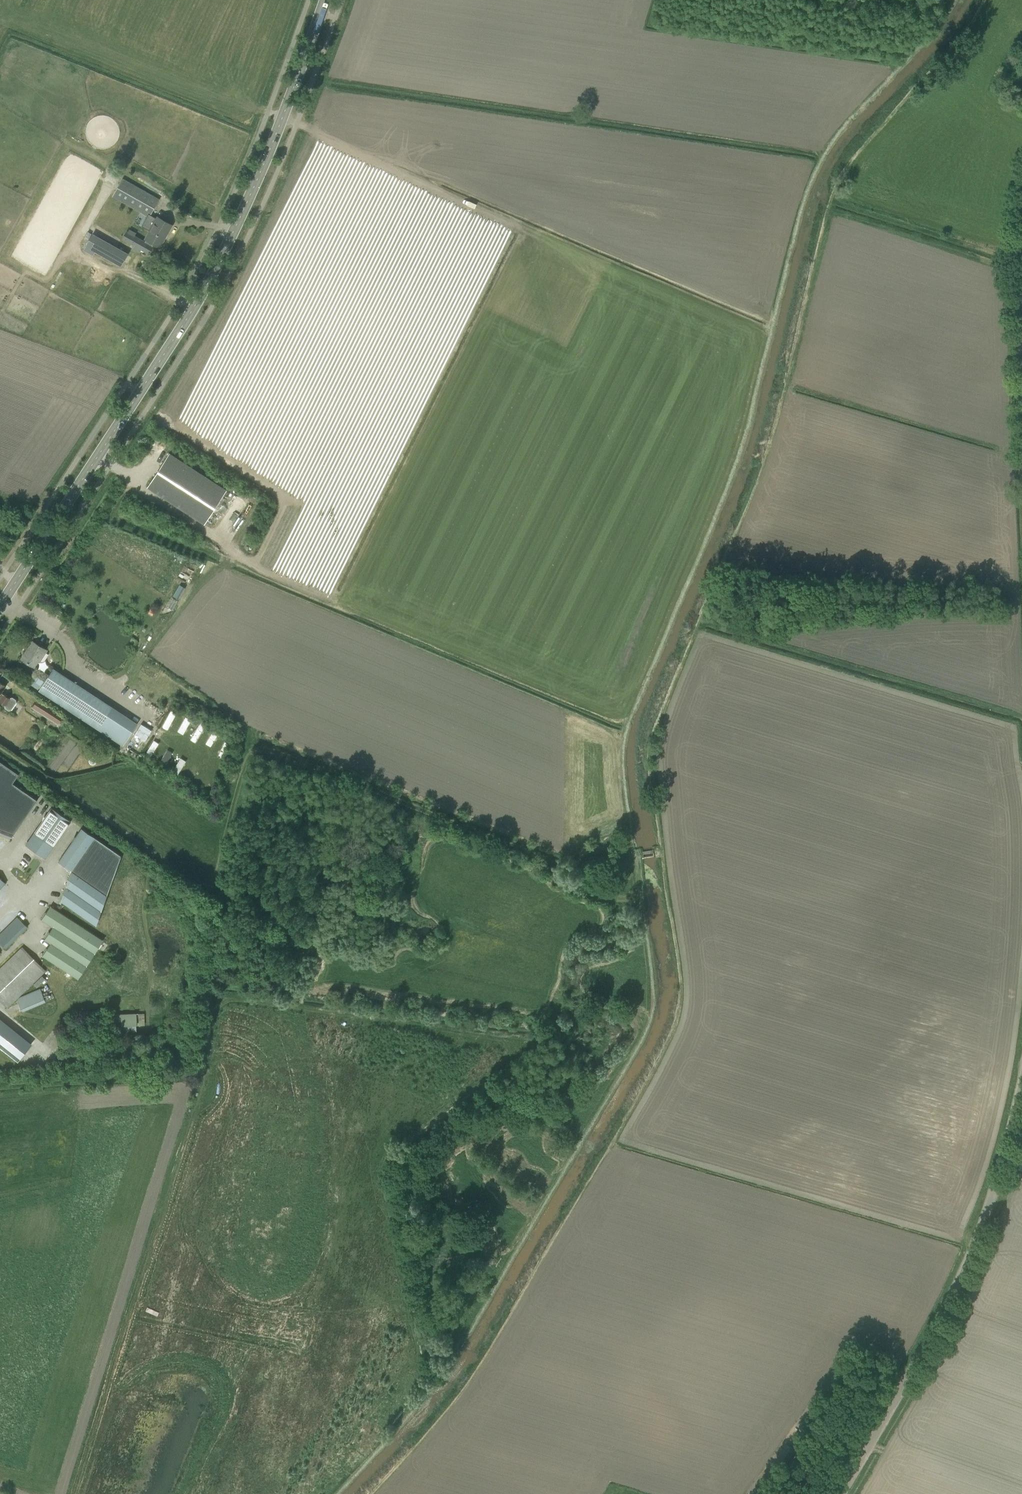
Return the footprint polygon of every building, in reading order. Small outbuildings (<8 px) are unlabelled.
[(122,179),(112,196),(147,216),(149,217),(150,215),(159,199),(122,179)] [(126,231),(122,239),(134,245),(132,248),(140,252),(141,249),(149,254),(153,246),(152,246),(153,244),(159,247),(171,225),(157,217),(157,219),(150,215),(149,217),(147,216),(145,219),(150,221),(145,229),(150,231),(145,239),(146,240),(145,242),(134,236),(136,234),(129,230),(127,232),(126,231)] [(120,266),(127,254),(92,234),(84,250),(93,255),(95,251),(120,266)] [(226,490),(169,453),(147,487),(204,524),(226,490)] [(39,661),(46,650),(32,641),(21,658),(33,666),(37,660),(39,661)] [(138,724),(53,669),(48,675),(37,668),(30,678),(42,686),(39,690),(123,745),(138,724)] [(4,705),(5,708),(8,710),(11,710),(16,702),(16,699),(12,697),(7,698),(0,693),(0,703),(4,705)] [(64,715),(38,699),(32,707),(58,724),(64,715)] [(161,725),(169,729),(178,713),(170,708),(161,725)] [(177,730),(184,734),(192,719),(185,715),(177,730)] [(200,719),(191,739),(198,742),(206,722),(200,719)] [(212,727),(205,742),(213,746),(220,731),(212,727)] [(154,739),(146,753),(152,757),(160,743),(154,739)] [(224,740),(218,755),(224,758),(230,743),(224,740)] [(160,760),(167,764),(173,752),(167,748),(160,760)] [(180,757),(173,771),(179,774),(187,760),(180,757)] [(12,834),(11,836),(12,836),(37,800),(13,783),(19,774),(0,761),(0,830),(12,834)] [(184,779),(191,784),(201,768),(193,764),(184,779)] [(198,788),(205,791),(212,778),(206,775),(198,788)] [(45,857),(71,821),(51,807),(26,844),(45,857)] [(61,901),(96,925),(121,856),(81,828),(58,861),(72,870),(61,901)] [(78,979),(103,939),(50,905),(41,920),(53,927),(44,939),(50,943),(42,956),(78,979)] [(6,948),(28,928),(17,916),(0,933),(0,942),(6,948)] [(7,1007),(44,970),(21,947),(0,968),(0,1000),(7,1007)] [(17,998),(22,1010),(45,1002),(40,990),(17,998)] [(117,1024),(139,1023),(139,1012),(117,1013),(117,1024)] [(17,1060),(30,1044),(0,1020),(0,1046),(17,1060)] [(786,1444),(778,1456),(787,1462),(794,1450),(786,1444)]
